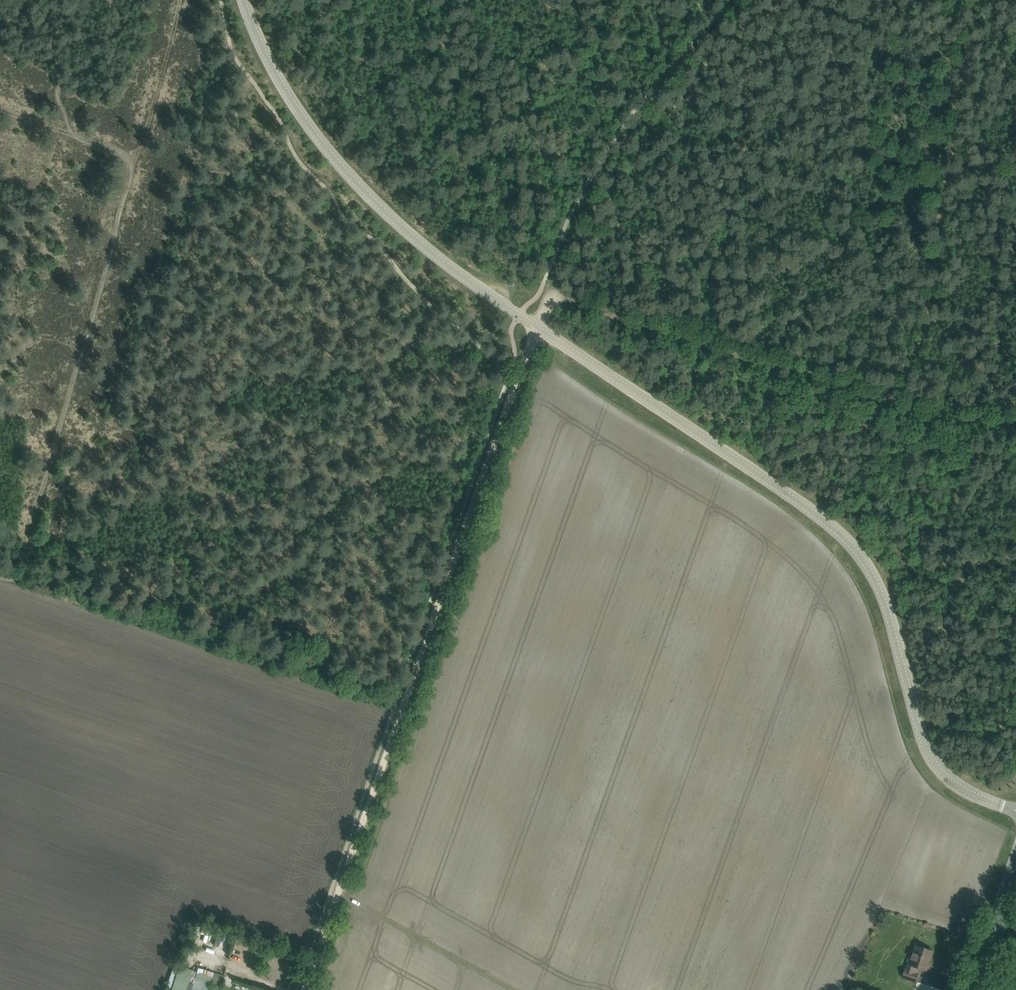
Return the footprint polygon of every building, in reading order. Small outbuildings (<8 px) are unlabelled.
[(906,969),(903,977),(915,981),(918,973),(917,973),(919,967),(926,970),(933,951),(916,945),(911,960),(910,960),(907,969),(906,969)] [(192,969),(179,964),(170,987),(177,989),(184,989),(192,969)] [(209,980),(222,983),(223,976),(210,973),(209,980)]
